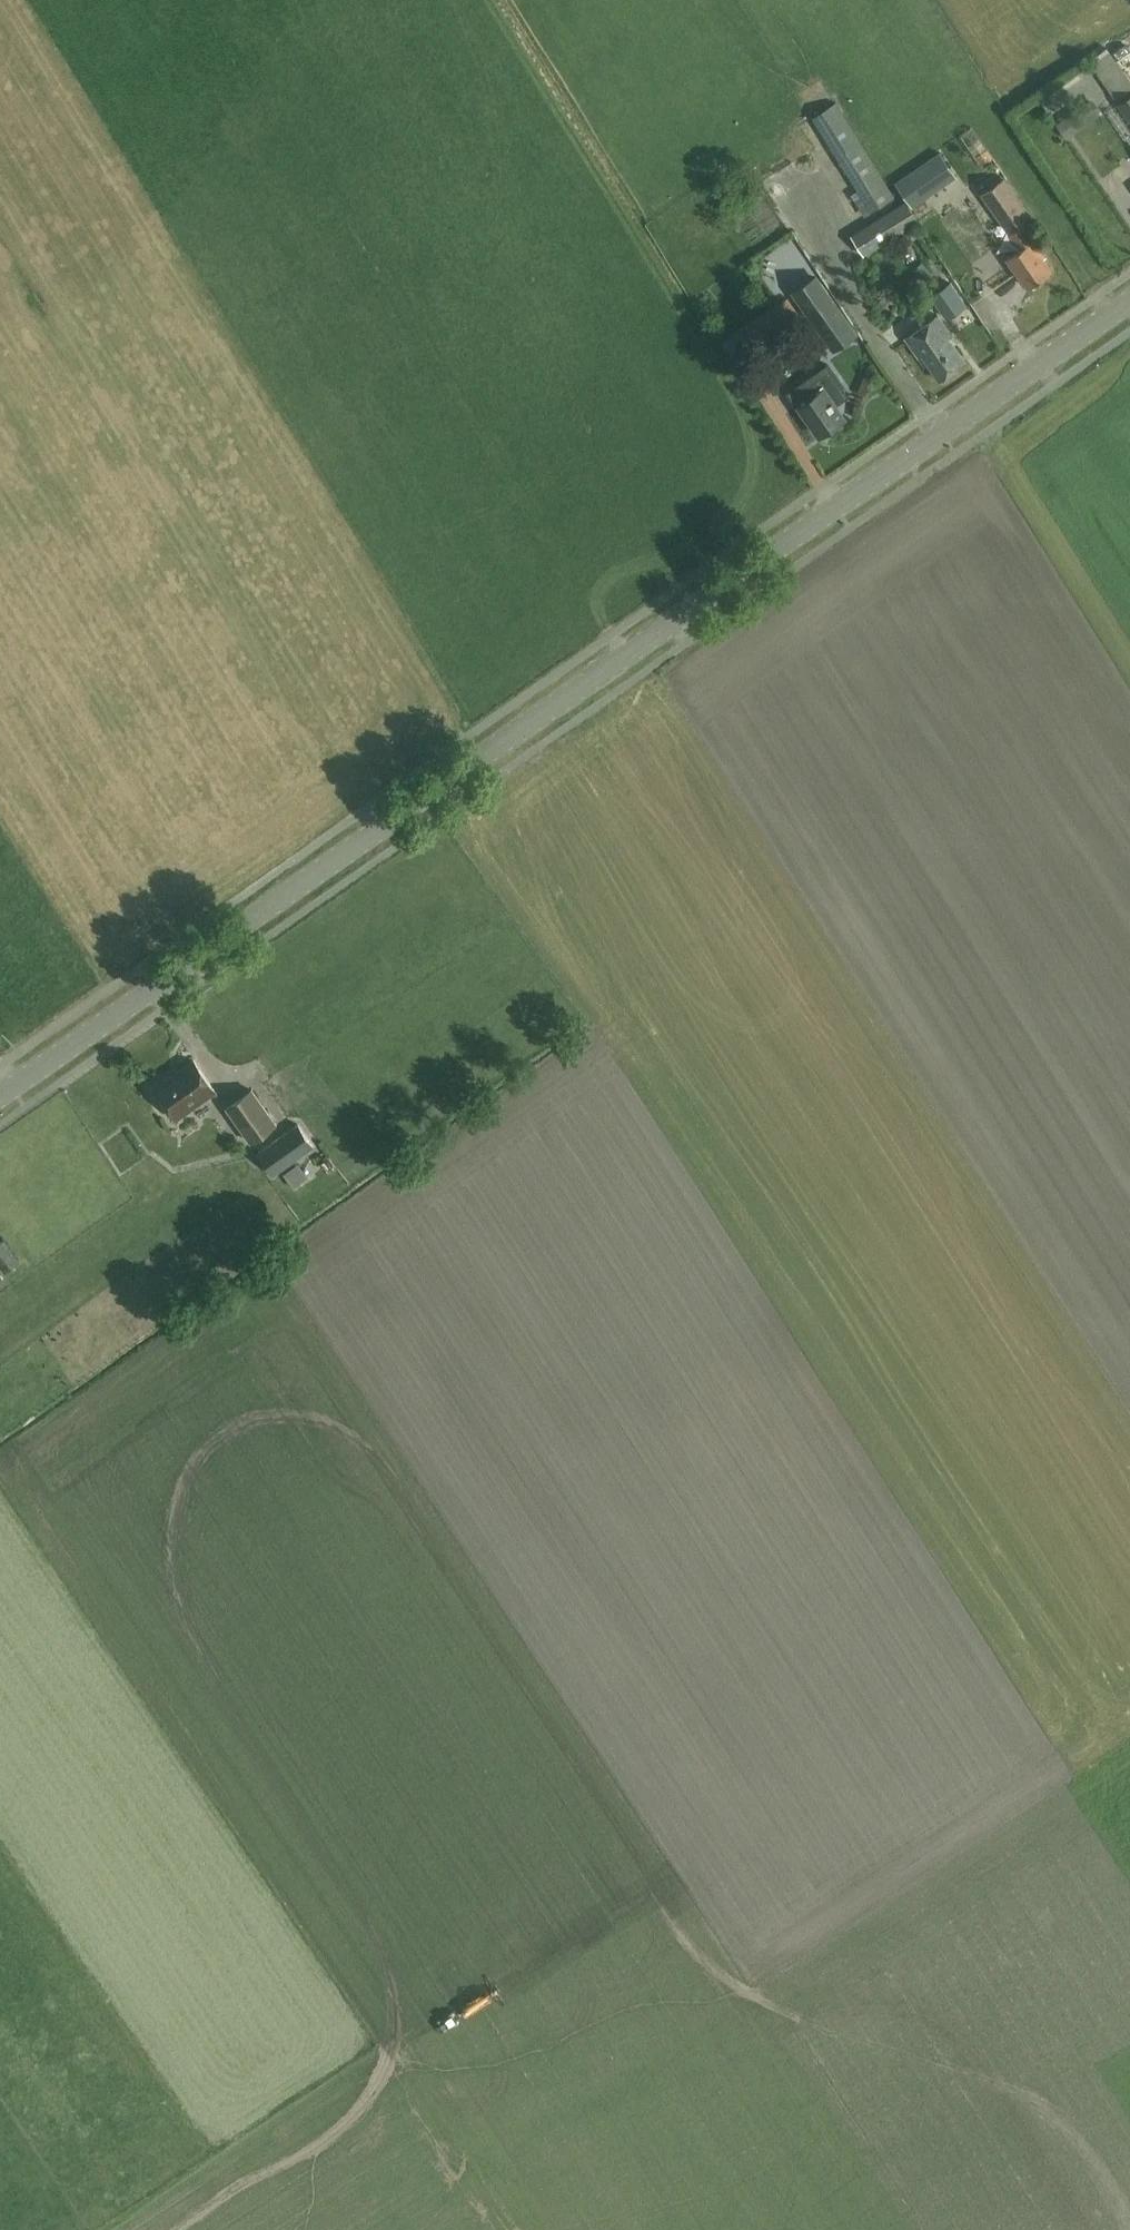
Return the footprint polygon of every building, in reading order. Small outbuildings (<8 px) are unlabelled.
[(1107,48),(1089,60),(1115,98),(1129,88),(1129,81),(1107,48)] [(1119,103),(1129,119),(1129,96),(1119,103)] [(1103,112),(1093,98),(1079,109),(1089,122),(1103,112)] [(895,197),(836,102),(812,117),(858,190),(851,194),(861,210),(863,209),(867,214),(895,197)] [(941,152),(896,182),(913,207),(958,176),(941,152)] [(982,195),(1022,248),(1008,258),(1029,287),(1052,271),(1043,259),(1047,256),(1024,225),(1033,218),(1003,179),(982,195)] [(906,201),(851,235),(864,255),(918,220),(906,201)] [(858,333),(818,274),(792,292),(832,351),(858,333)] [(943,315),(964,301),(955,285),(933,300),(943,315)] [(919,358),(923,356),(939,379),(965,361),(949,338),(953,335),(939,314),(905,337),(919,358)] [(786,341),(796,356),(817,341),(807,326),(786,341)] [(845,419),(823,388),(826,386),(819,375),(805,385),(812,396),(799,405),(821,435),(845,419)] [(195,1060),(155,1088),(176,1118),(216,1090),(195,1060)] [(252,1089),(227,1107),(250,1141),(276,1123),(252,1089)] [(298,1124),(258,1152),(274,1174),(314,1145),(298,1124)] [(0,1242),(0,1266),(5,1273),(21,1260),(4,1239),(0,1242)]
